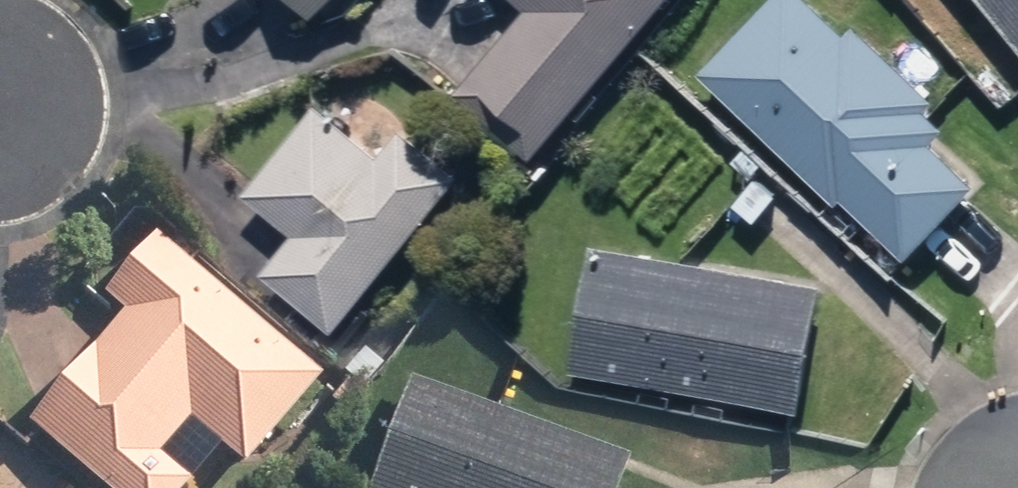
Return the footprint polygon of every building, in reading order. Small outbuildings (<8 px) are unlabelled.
[(311,19),(331,0),(293,0),(311,19)] [(530,160),(665,0),(511,0),(525,12),(454,96),(530,160)] [(697,73),(837,207),(842,201),(905,261),(975,187),(931,145),(944,131),(925,113),(934,104),(852,25),(843,35),(807,0),(768,0),(697,73)] [(1017,53),(1017,0),(974,0),(1017,53)] [(261,275),(333,334),(458,179),(399,132),(379,157),(314,105),(241,195),(292,236),(261,275)] [(155,239),(102,299),(122,317),(27,428),(95,487),(189,487),(159,460),(189,426),(242,473),(321,383),(155,239)] [(821,286),(590,246),(568,373),(799,413),(821,286)] [(410,381),(370,487),(620,487),(629,462),(410,381)]
